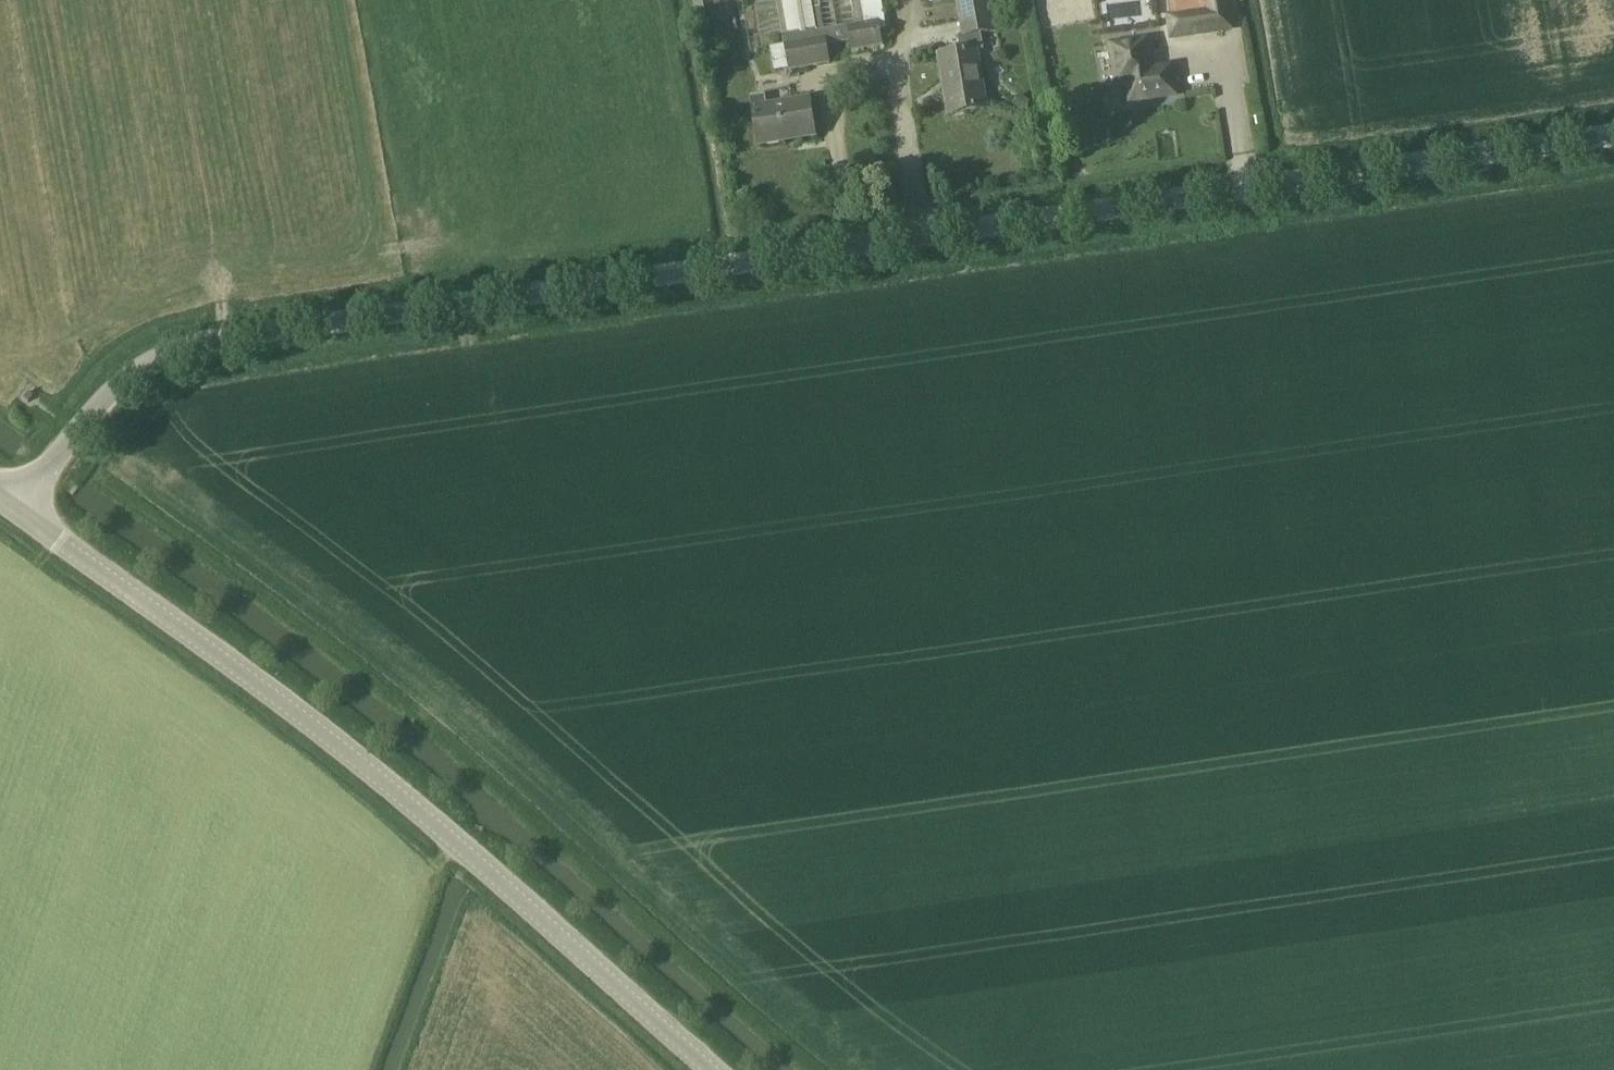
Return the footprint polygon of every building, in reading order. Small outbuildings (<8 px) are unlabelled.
[(856,25),(847,27),(824,30),(819,0),(777,0),(784,44),(784,45),(789,72),(831,64),(827,47),(850,42),(852,52),(884,46),(881,31),(887,30),(881,0),(851,0),(856,25)] [(961,52),(938,56),(943,80),(947,79),(953,115),(988,109),(978,51),(984,50),(982,35),(996,33),(991,0),(964,0),(956,1),(961,36),(958,37),(961,52)] [(1175,37),(1233,29),(1229,0),(1168,0),(1175,37)] [(1171,67),(1153,70),(1148,40),(1112,46),(1118,86),(1130,84),(1133,102),(1175,95),(1171,67)] [(1031,103),(1022,97),(1016,105),(1025,112),(1031,103)] [(752,100),(759,146),(817,137),(810,98),(766,105),(765,98),(752,100)]
